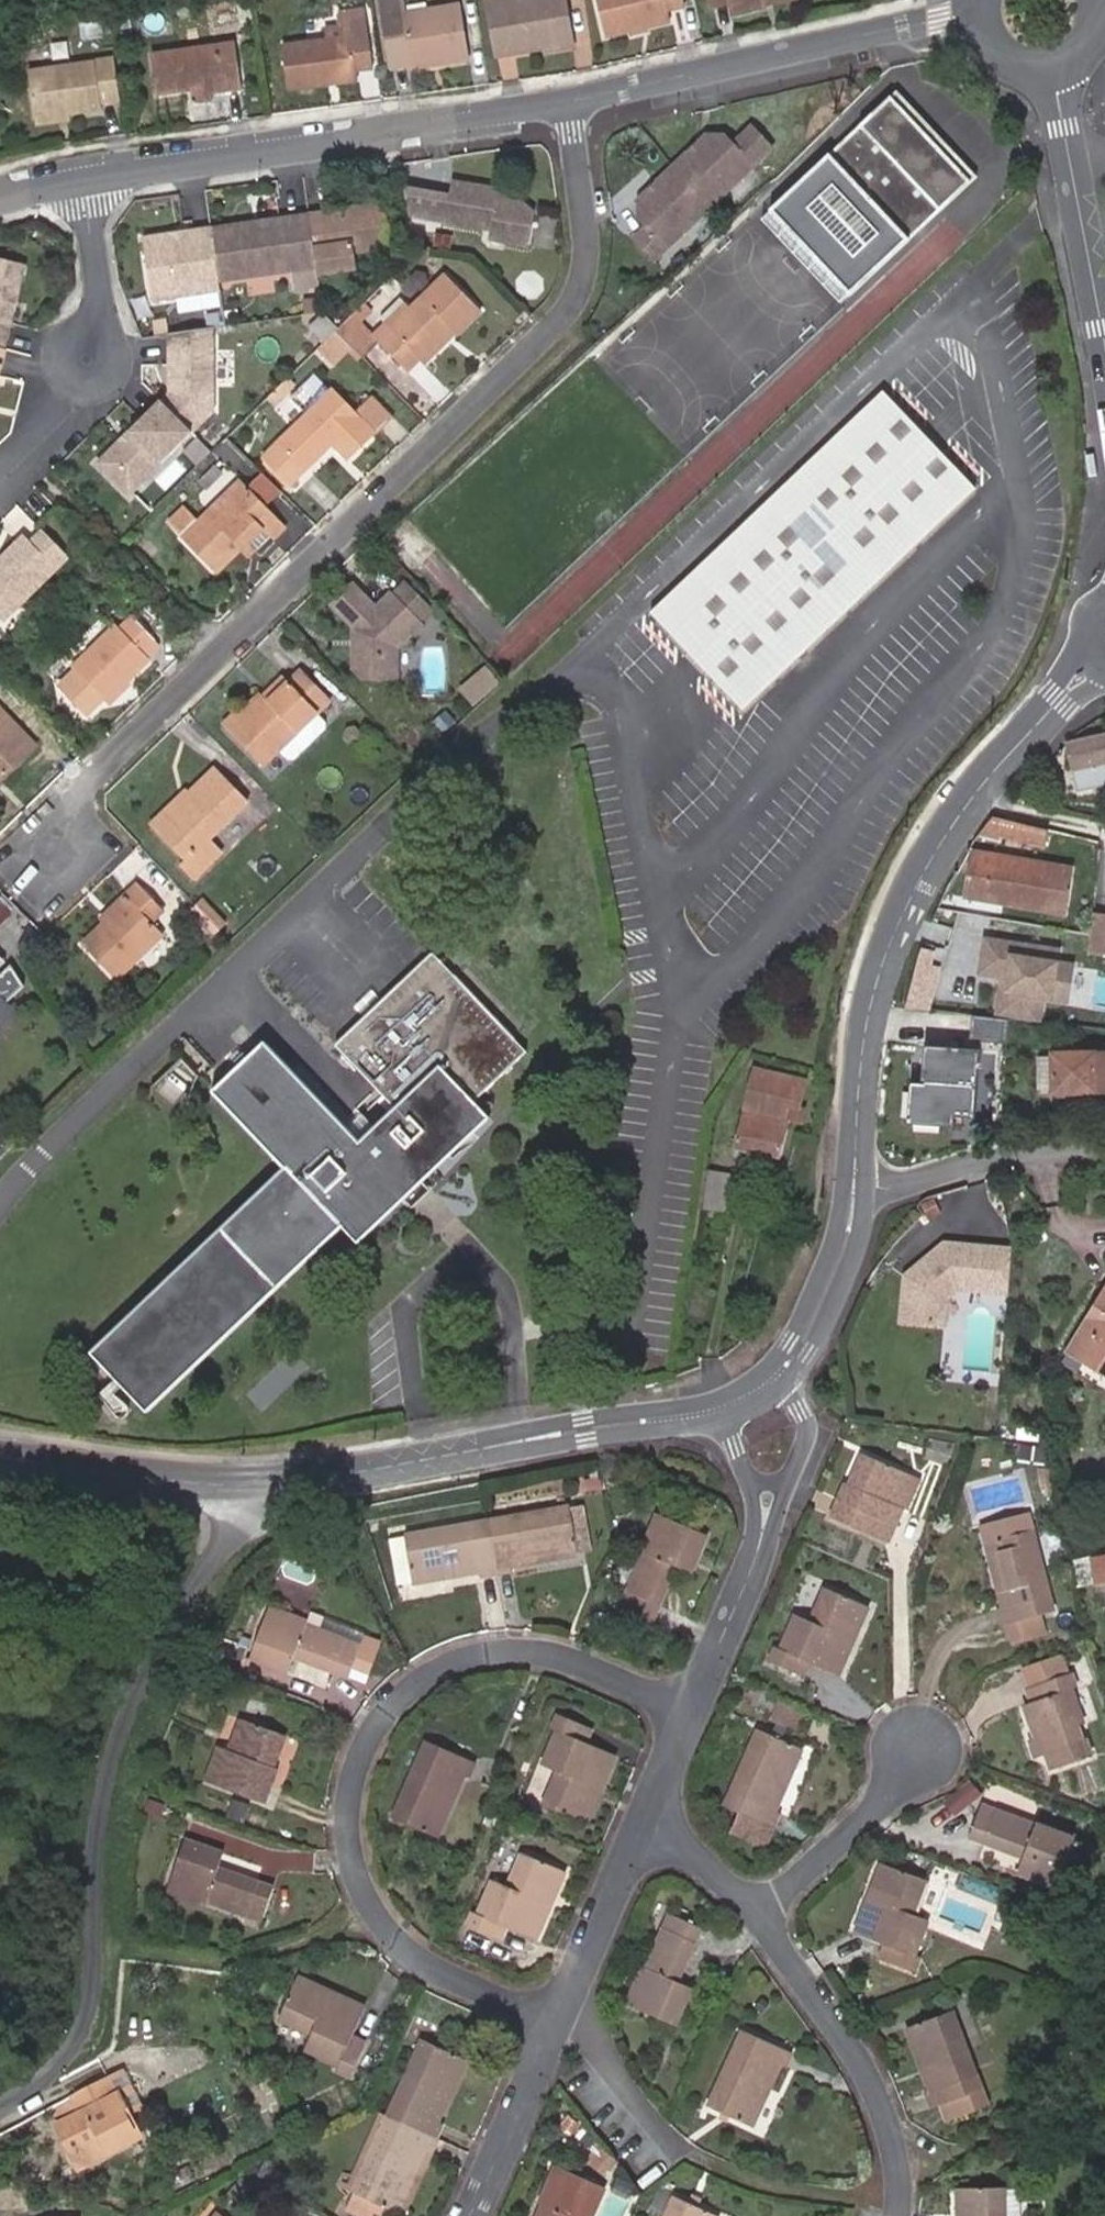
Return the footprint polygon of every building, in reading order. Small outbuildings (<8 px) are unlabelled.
[(406,15),(404,0),(385,0),(395,69),(414,66),(415,69),(471,60),(463,7),(406,15)] [(568,0),(493,0),(493,3),(500,57),(575,45),(568,0)] [(607,35),(673,21),(670,9),(688,5),(686,0),(599,0),(607,35)] [(784,0),(712,0),(714,8),(729,4),(733,18),(755,13),(754,7),(784,0)] [(794,0),(784,0),(754,7),(755,13),(795,5),(794,0)] [(344,39),(328,41),(284,47),(289,91),(327,86),(326,78),(358,74),(358,69),(373,68),(368,15),(342,19),(342,23),(343,29),(344,39)] [(327,31),(328,41),(344,39),(343,29),(327,31)] [(236,47),(220,49),(225,85),(191,90),(193,107),(213,105),(212,95),(242,92),(236,47)] [(225,85),(220,49),(150,56),(155,95),(191,90),(225,85)] [(27,74),(33,118),(53,116),(99,110),(99,105),(117,103),(113,63),(27,74)] [(326,78),(327,86),(359,82),(358,74),(326,78)] [(978,178),(897,91),(761,216),(843,303),(978,178)] [(53,116),(33,118),(34,128),(55,125),(53,116)] [(696,142),(625,202),(623,220),(631,229),(618,241),(637,264),(761,159),(742,136),(722,153),(715,143),(696,142)] [(403,195),(407,221),(490,235),(488,245),(528,251),(535,212),(496,205),(498,195),(451,188),(449,202),(403,195)] [(381,208),(306,219),(315,271),(316,275),(351,269),(349,253),(386,248),(381,208)] [(315,271),(306,219),(271,223),(272,229),(249,232),(249,227),(206,232),(213,284),(315,271)] [(271,223),(249,227),(249,232),(272,229),(271,223)] [(206,232),(139,240),(146,302),(214,294),(213,284),(206,232)] [(3,350),(23,268),(0,262),(0,350),(3,350)] [(393,332),(388,327),(373,341),(380,347),(406,374),(418,364),(419,365),(451,334),(456,340),(481,316),(447,280),(411,315),(393,332)] [(406,310),(388,327),(393,332),(411,315),(406,310)] [(319,339),(332,324),(318,312),(305,326),(319,339)] [(350,349),(367,334),(368,333),(364,329),(354,318),(336,334),(350,349)] [(205,329),(163,334),(168,386),(173,386),(174,393),(169,394),(161,403),(192,434),(213,413),(205,329)] [(350,349),(336,334),(318,352),(332,366),(350,349)] [(350,349),(363,362),(380,347),(373,341),(367,334),(350,349)] [(328,443),(333,448),(348,465),(375,440),(376,441),(394,425),(372,402),(354,419),(331,394),(315,378),(290,401),(306,418),(274,448),(264,459),(292,488),(302,478),(327,454),(322,448),(328,443)] [(652,609),(745,707),(975,486),(882,389),(652,609)] [(161,403),(98,463),(128,494),(192,434),(161,403)] [(327,454),(333,448),(328,443),(322,448),(327,454)] [(241,552),(248,544),(263,530),(273,541),(287,529),(242,482),(183,539),(215,572),(239,549),(241,552)] [(195,523),(186,514),(173,528),(181,537),(195,523)] [(39,533),(27,545),(21,538),(0,558),(0,618),(1,620),(64,558),(39,533)] [(253,550),(248,544),(241,552),(246,557),(253,550)] [(376,606),(354,584),(332,604),(355,628),(354,668),(363,677),(398,677),(398,647),(422,624),(390,594),(376,606)] [(117,626),(72,668),(103,702),(148,660),(146,657),(157,647),(131,621),(121,630),(117,626)] [(482,663),(453,688),(468,706),(497,681),(482,663)] [(296,693),(308,681),(302,674),(289,686),(296,693)] [(283,680),(264,699),(269,704),(289,686),(283,680)] [(243,719),(228,734),(259,767),(275,752),(285,761),(291,761),(323,732),(323,725),(313,715),(327,702),(308,681),(296,693),(289,686),(269,704),(264,699),(243,719)] [(222,727),(228,734),(243,719),(236,712),(222,727)] [(29,752),(0,722),(0,780),(29,752)] [(1064,746),(1076,795),(1104,788),(1104,737),(1064,746)] [(188,800),(154,834),(180,861),(175,866),(188,879),(217,851),(205,838),(243,801),(212,769),(184,796),(188,800)] [(147,826),(154,834),(188,800),(184,796),(181,793),(147,826)] [(964,900),(1005,907),(1064,916),(1073,853),(1042,848),(1046,830),(993,817),(975,837),(995,840),(989,880),(968,876),(964,900)] [(975,837),(968,876),(989,880),(995,840),(975,837)] [(125,903),(104,923),(79,946),(112,982),(158,936),(148,924),(158,913),(134,886),(121,899),(125,903)] [(199,897),(192,905),(216,930),(224,922),(199,897)] [(100,918),(104,923),(125,903),(121,899),(100,918)] [(216,930),(192,905),(184,914),(207,938),(216,930)] [(1091,914),(1086,953),(1104,957),(1104,918),(1091,914)] [(1062,946),(985,934),(979,972),(1000,975),(994,1014),(1041,1021),(1044,999),(1054,1000),(1062,946)] [(474,1105),(525,1056),(512,1042),(451,978),(433,959),(338,1049),(393,1109),(357,1142),(264,1045),(211,1093),(283,1169),(92,1350),(107,1367),(140,1403),(148,1412),(342,1230),(359,1247),(406,1202),(417,1192),(490,1123),(482,1114),(474,1105)] [(913,966),(901,1010),(925,1010),(938,968),(913,966)] [(13,1013),(5,1005),(20,989),(7,969),(0,976),(0,1025),(13,1013)] [(967,1047),(901,1045),(898,1112),(965,1116),(967,1047)] [(1052,1053),(1052,1054),(1040,1054),(1040,1090),(1052,1091),(1052,1093),(1104,1092),(1104,1051),(1052,1053)] [(802,1105),(808,1082),(752,1070),(736,1151),(780,1160),(790,1118),(803,1121),(805,1106),(802,1105)] [(0,1137),(0,1153),(8,1145),(0,1137)] [(737,1174),(709,1169),(703,1209),(731,1213),(737,1174)] [(1004,1252),(937,1248),(899,1279),(896,1326),(938,1328),(940,1300),(953,1292),(1001,1295),(1004,1252)] [(1069,1346),(1102,1367),(1104,1363),(1104,1290),(1104,1289),(1069,1346)] [(930,1439),(924,1455),(945,1463),(951,1446),(930,1439)] [(1045,1461),(1046,1446),(1018,1443),(1017,1459),(1045,1461)] [(847,1482),(832,1515),(887,1540),(901,1507),(907,1509),(920,1477),(866,1453),(852,1485),(847,1482)] [(1053,1486),(1049,1463),(1036,1465),(1040,1488),(1053,1486)] [(578,1504),(567,1507),(577,1552),(587,1550),(578,1504)] [(487,1523),(498,1576),(512,1573),(510,1566),(577,1552),(567,1507),(487,1523)] [(684,1549),(700,1556),(709,1535),(658,1513),(642,1552),(646,1554),(623,1606),(654,1620),(676,1567),(684,1549)] [(984,1526),(987,1542),(1031,1533),(1028,1517),(984,1526)] [(389,1544),(398,1589),(480,1572),(481,1579),(498,1576),(487,1523),(403,1540),(389,1544)] [(1031,1533),(987,1542),(1001,1609),(993,1611),(996,1625),(1049,1613),(1031,1533)] [(692,1575),(700,1556),(684,1549),(676,1567),(692,1575)] [(1090,1554),(1094,1581),(1104,1579),(1104,1552),(1090,1554)] [(1090,1554),(1075,1556),(1080,1583),(1094,1581),(1090,1554)] [(283,1558),(271,1597),(305,1607),(317,1568),(283,1558)] [(864,1604),(823,1586),(808,1621),(793,1614),(778,1649),(772,1646),(766,1661),(798,1675),(804,1661),(833,1673),(864,1604)] [(273,1648),(292,1655),(345,1673),(349,1662),(365,1668),(375,1639),(359,1633),(361,1629),(319,1614),(314,1629),(302,1624),(304,1620),(265,1606),(248,1656),(268,1662),(273,1648)] [(288,1669),(292,1655),(273,1648),(268,1662),(288,1669)] [(1028,1691),(1071,1677),(1066,1660),(1023,1673),(1028,1691)] [(1075,1692),(1071,1677),(1028,1691),(1032,1707),(1024,1709),(1030,1725),(1038,1724),(1042,1738),(1035,1740),(1030,1742),(1037,1763),(1048,1761),(1051,1771),(1090,1758),(1070,1693),(1075,1692)] [(796,1729),(807,1706),(778,1693),(770,1711),(767,1718),(775,1721),(770,1731),(780,1735),(785,1725),(796,1729)] [(614,1752),(583,1739),(589,1727),(558,1715),(553,1727),(556,1728),(542,1764),(558,1771),(544,1805),(585,1821),(614,1752)] [(283,1733),(240,1717),(229,1747),(219,1744),(206,1779),(262,1800),(276,1764),(272,1763),(283,1733)] [(1030,1725),(1035,1740),(1042,1738),(1038,1724),(1030,1725)] [(774,1805),(798,1744),(756,1726),(725,1801),(745,1810),(737,1831),(760,1840),(768,1820),(775,1823),(780,1808),(774,1805)] [(476,1762),(426,1740),(393,1816),(437,1836),(463,1772),(471,1775),(476,1762)] [(979,1792),(968,1779),(943,1800),(953,1813),(979,1792)] [(241,1821),(246,1803),(227,1798),(222,1817),(241,1821)] [(1040,1867),(1034,1881),(1055,1889),(1074,1840),(1034,1826),(1033,1829),(979,1809),(968,1839),(1022,1860),(1040,1867)] [(199,1861),(204,1847),(182,1839),(164,1889),(203,1904),(205,1897),(258,1918),(269,1886),(217,1867),(199,1861)] [(222,1854),(204,1847),(199,1861),(217,1867),(222,1854)] [(564,1870),(523,1853),(509,1887),(494,1881),(479,1917),(474,1915),(468,1927),(501,1942),(507,1929),(535,1941),(564,1870)] [(1017,1875),(1034,1881),(1040,1867),(1022,1860),(1017,1875)] [(919,1881),(878,1865),(853,1932),(883,1944),(877,1959),(908,1971),(914,1956),(909,1954),(923,1918),(908,1912),(919,1881)] [(670,1998),(677,1982),(701,1927),(673,1915),(649,1970),(644,1968),(629,2002),(676,2023),(683,2004),(670,1998)] [(362,2007),(294,1975),(275,2016),(308,2032),(301,2047),(337,2063),(336,2067),(348,2073),(363,2040),(350,2034),(362,2007)] [(691,1988),(677,1982),(670,1998),(683,2004),(691,1988)] [(904,2027),(928,2088),(920,2091),(926,2105),(938,2101),(945,2117),(982,2102),(976,2087),(946,2012),(904,2027)] [(299,2044),(303,2033),(277,2024),(273,2036),(299,2044)] [(790,2052),(740,2030),(707,2104),(751,2124),(777,2063),(784,2066),(790,2052)] [(387,2115),(438,2137),(444,2122),(436,2119),(463,2058),(421,2039),(387,2115)] [(121,2070),(109,2076),(128,2111),(139,2105),(121,2070)] [(109,2076),(53,2105),(63,2122),(56,2126),(77,2168),(139,2136),(128,2111),(109,2076)] [(438,2137),(387,2115),(354,2190),(345,2209),(361,2215),(372,2215),(374,2211),(385,2215),(386,2215),(392,2215),(395,2209),(422,2149),(430,2153),(438,2137)] [(613,2159),(592,2140),(579,2156),(600,2174),(613,2159)] [(592,2206),(601,2187),(553,2165),(537,2201),(542,2204),(537,2215),(572,2215),(579,2200),(592,2206)] [(955,2186),(955,2215),(1016,2215),(1016,2186),(1000,2186),(955,2186)] [(675,2199),(667,2215),(712,2215),(675,2199)] [(592,2206),(579,2200),(572,2215),(587,2215),(592,2206)]
